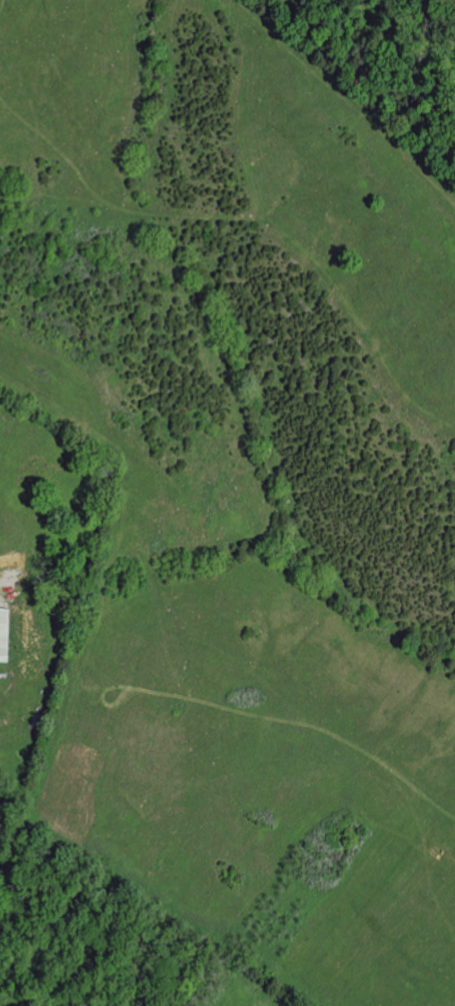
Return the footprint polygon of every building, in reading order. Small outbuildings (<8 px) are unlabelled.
[(15,662),(16,610),(0,609),(0,662),(15,662)]
